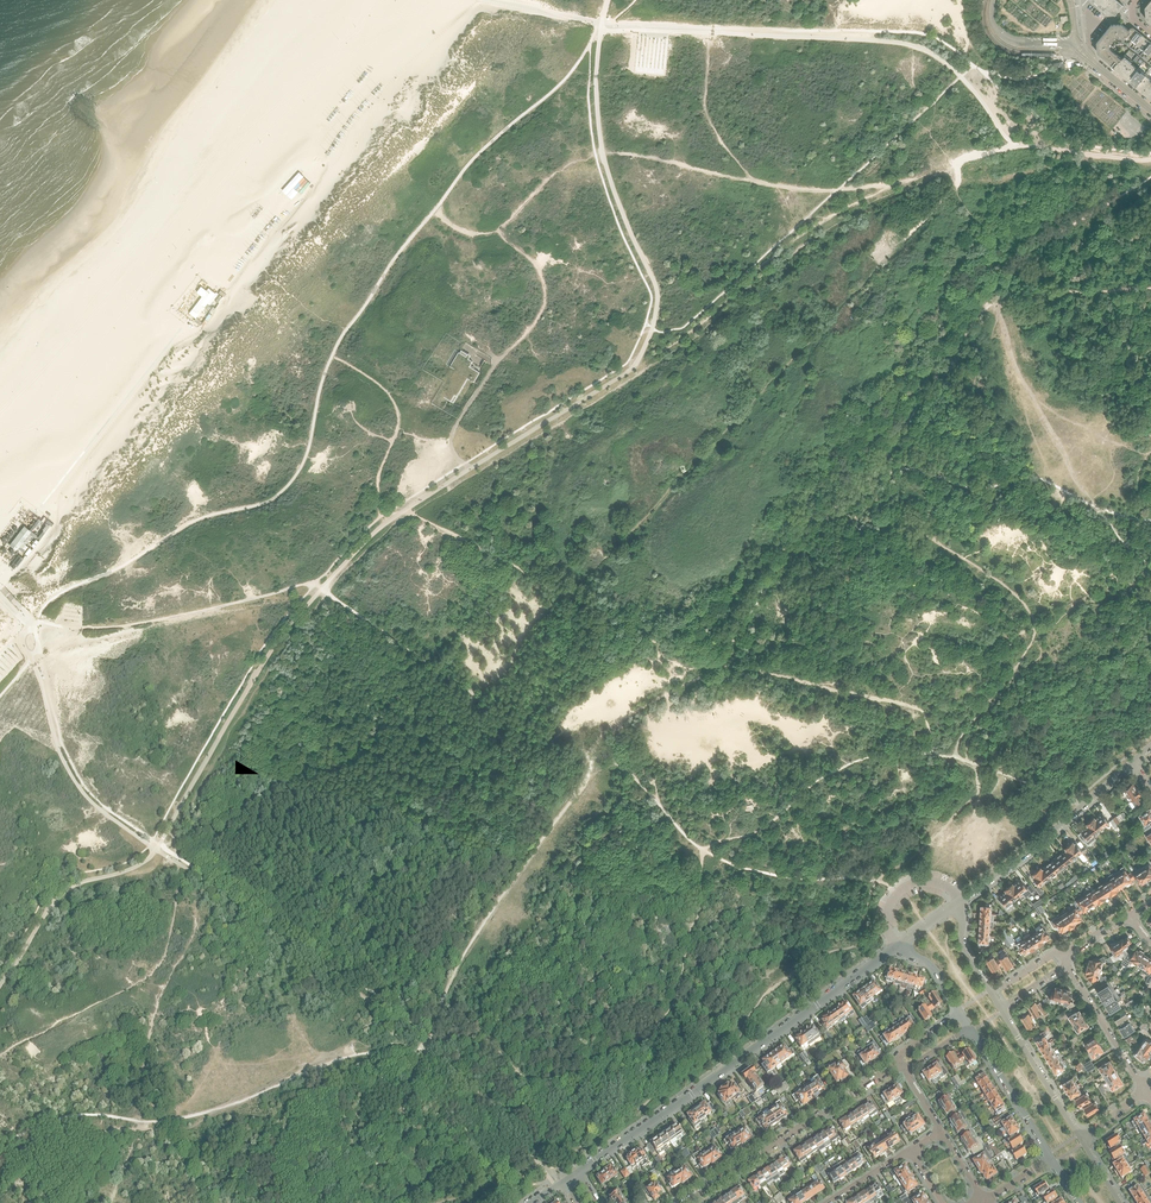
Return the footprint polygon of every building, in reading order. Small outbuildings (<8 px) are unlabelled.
[(1104,9),(1106,6),(1115,14),(1119,9),(1120,7),(1112,0),(1093,0),(1104,9)] [(1126,36),(1130,30),(1127,28),(1121,24),(1118,24),(1111,25),(1104,34),(1112,40),(1115,37),(1120,36),(1123,39),(1126,36)] [(1131,40),(1138,32),(1133,28),(1131,28),(1130,30),(1126,36),(1131,40)] [(1136,43),(1143,35),(1138,32),(1131,40),(1136,43)] [(420,33),(412,43),(419,49),(427,40),(420,33)] [(1110,43),(1112,40),(1104,34),(1097,42),(1098,52),(1106,59),(1113,51),(1110,48),(1110,43)] [(1140,47),(1147,39),(1143,35),(1136,43),(1140,47)] [(1144,50),(1150,42),(1147,39),(1140,47),(1144,50)] [(1122,59),(1118,56),(1117,55),(1118,54),(1113,51),(1106,59),(1113,65),(1112,65),(1114,66),(1113,67),(1115,68),(1122,59)] [(1131,62),(1132,61),(1133,61),(1126,55),(1122,59),(1115,68),(1129,79),(1137,69),(1134,67),(1135,66),(1131,62)] [(1067,70),(1066,65),(1065,64),(1062,64),(1061,63),(1055,64),(1055,69),(1056,69),(1057,72),(1059,71),(1067,70)] [(1145,74),(1141,71),(1140,71),(1137,69),(1129,79),(1143,91),(1150,82),(1150,80),(1148,78),(1149,77),(1145,74)] [(1078,114),(1083,109),(1078,105),(1077,107),(1075,106),(1072,109),(1078,114)] [(305,185),(297,179),(281,199),(289,205),(305,185)] [(231,282),(225,277),(213,290),(220,296),(231,282)] [(474,382),(480,372),(470,366),(473,361),(469,359),(470,356),(468,355),(469,354),(462,350),(460,353),(455,350),(446,365),(450,367),(435,392),(453,403),(468,378),(474,382)] [(347,402),(344,405),(344,406),(347,410),(350,410),(355,409),(357,407),(357,405),(356,403),(353,402),(349,401),(347,402)] [(33,531),(25,525),(11,544),(18,550),(33,531)] [(24,558),(20,555),(14,563),(18,566),(24,558)] [(1136,797),(1141,794),(1137,787),(1136,788),(1134,785),(1134,783),(1131,783),(1131,785),(1124,789),(1124,790),(1124,791),(1124,792),(1124,793),(1125,794),(1126,794),(1127,794),(1128,796),(1128,797),(1128,798),(1128,799),(1129,799),(1130,800),(1131,800),(1131,801),(1127,803),(1132,810),(1141,804),(1136,797)] [(1150,820),(1150,811),(1150,809),(1140,815),(1141,817),(1139,817),(1142,822),(1141,823),(1142,825),(1143,824),(1144,825),(1142,827),(1144,831),(1150,826),(1149,823),(1148,822),(1150,820)] [(1110,822),(1102,813),(1097,817),(1104,827),(1110,822)] [(1124,819),(1120,814),(1117,817),(1116,816),(1113,818),(1113,819),(1117,824),(1124,819)] [(1104,827),(1097,817),(1095,818),(1094,817),(1094,818),(1092,818),(1090,820),(1099,831),(1104,827)] [(1119,826),(1117,824),(1113,819),(1110,821),(1116,829),(1119,826)] [(1099,831),(1090,820),(1087,822),(1087,823),(1086,824),(1087,825),(1086,826),(1094,835),(1099,831)] [(1094,835),(1086,826),(1081,830),(1088,840),(1094,835)] [(1082,850),(1075,841),(1074,842),(1073,842),(1072,842),(1071,842),(1068,844),(1077,855),(1083,851),(1084,852),(1087,849),(1086,847),(1082,850)] [(1077,855),(1068,844),(1066,846),(1066,847),(1065,848),(1066,849),(1064,850),(1065,850),(1072,860),(1072,859),(1074,862),(1076,860),(1074,858),(1077,855)] [(1072,860),(1065,850),(1059,855),(1067,864),(1072,860)] [(1067,864),(1059,855),(1054,859),(1061,868),(1067,864)] [(1061,868),(1054,859),(1048,863),(1056,873),(1061,868)] [(1056,873),(1048,863),(1043,868),(1051,877),(1056,873)] [(1149,865),(1142,869),(1149,881),(1150,880),(1150,867),(1149,865)] [(1135,874),(1133,871),(1131,872),(1129,874),(1126,869),(1125,869),(1123,866),(1120,869),(1117,871),(1118,871),(1119,874),(1126,885),(1130,883),(1130,881),(1136,877),(1135,874)] [(1051,877),(1043,868),(1043,867),(1042,868),(1041,868),(1040,868),(1039,868),(1036,870),(1045,881),(1051,877)] [(1149,881),(1142,869),(1135,874),(1136,877),(1140,882),(1141,882),(1142,883),(1143,883),(1144,882),(1145,883),(1149,881)] [(1045,881),(1036,870),(1034,872),(1034,873),(1033,874),(1034,875),(1032,876),(1040,886),(1045,881)] [(1126,885),(1119,874),(1118,871),(1117,871),(1114,873),(1111,874),(1120,888),(1122,887),(1123,887),(1126,885)] [(1120,888),(1111,874),(1108,876),(1109,877),(1106,879),(1107,881),(1115,893),(1118,891),(1118,889),(1120,888)] [(1027,887),(1021,879),(1015,883),(1024,895),(1026,897),(1031,893),(1032,894),(1036,891),(1031,885),(1027,887)] [(1115,893),(1107,881),(1104,883),(1101,885),(1109,897),(1109,896),(1115,893)] [(1024,895),(1015,883),(1014,884),(1013,883),(1012,884),(1011,884),(1008,886),(1017,897),(1020,894),(1022,897),(1024,895)] [(722,887),(714,884),(709,896),(717,899),(722,887)] [(1109,897),(1101,885),(1098,886),(1098,887),(1095,889),(1103,900),(1109,897)] [(1017,897),(1008,886),(1006,888),(1006,889),(1005,890),(1006,891),(1004,892),(1011,901),(1012,901),(1013,903),(1016,901),(1015,899),(1017,897)] [(1044,893),(1039,886),(1036,888),(1041,895),(1044,893)] [(1103,900),(1095,889),(1092,891),(1089,886),(1086,888),(1089,892),(1096,903),(1098,902),(1099,903),(1103,900)] [(1011,901),(1004,892),(999,896),(1002,900),(999,901),(1002,905),(1007,911),(1015,905),(1013,903),(1012,901),(1011,901)] [(1096,903),(1089,892),(1086,894),(1087,894),(1083,896),(1091,908),(1094,906),(1094,904),(1096,903)] [(1091,908),(1083,896),(1077,900),(1074,902),(1077,907),(1076,908),(1080,914),(1086,910),(1088,910),(1091,908)] [(990,914),(991,904),(986,904),(986,906),(982,906),(981,907),(981,909),(981,910),(981,913),(990,914)] [(1081,916),(1080,914),(1076,908),(1068,913),(1076,924),(1080,922),(1079,920),(1080,920),(1081,919),(1080,918),(1080,917),(1081,916)] [(1076,924),(1068,913),(1068,912),(1061,916),(1069,929),(1070,928),(1071,928),(1073,927),(1073,926),(1076,924)] [(1069,929),(1061,916),(1058,918),(1057,918),(1057,917),(1050,921),(1054,927),(1056,926),(1057,928),(1058,928),(1060,930),(1062,929),(1063,931),(1065,930),(1066,931),(1069,929)] [(673,926),(672,922),(658,922),(658,935),(662,946),(679,944),(674,931),(673,926)] [(1049,934),(1047,930),(1048,930),(1044,923),(1040,925),(1041,928),(1040,929),(1037,932),(1044,942),(1048,940),(1047,939),(1050,938),(1048,935),(1049,934)] [(1014,942),(1007,930),(1006,929),(1003,931),(1006,936),(1007,938),(1011,944),(1014,942)] [(1044,942),(1037,932),(1031,935),(1038,947),(1044,942)] [(1038,947),(1031,935),(1029,933),(1023,937),(1025,939),(1032,950),(1038,947)] [(989,943),(989,935),(980,935),(980,937),(979,938),(979,940),(979,941),(979,944),(988,945),(989,943)] [(1127,944),(1131,941),(1128,937),(1124,940),(1123,939),(1117,943),(1121,949),(1124,948),(1125,949),(1128,947),(1127,944)] [(1032,950),(1025,939),(1024,939),(1016,944),(1019,948),(1020,948),(1022,952),(1024,951),(1025,954),(1027,952),(1028,953),(1032,950)] [(1122,951),(1121,949),(1117,943),(1111,947),(1116,955),(1119,959),(1123,955),(1125,958),(1126,956),(1122,951)] [(1013,964),(1004,949),(1003,950),(1004,952),(1003,953),(1004,955),(1000,958),(1003,964),(1007,969),(1013,964)] [(1137,964),(1143,954),(1144,952),(1140,950),(1140,951),(1137,950),(1136,952),(1135,951),(1131,957),(1127,954),(1126,956),(1125,958),(1124,959),(1123,961),(1128,964),(1130,960),(1132,961),(1132,960),(1137,964)] [(1003,964),(1000,958),(996,960),(990,951),(989,952),(991,955),(990,956),(991,957),(986,960),(993,971),(1003,964)] [(1143,969),(1150,958),(1149,957),(1147,956),(1146,955),(1143,954),(1137,964),(1143,969)] [(1150,956),(1150,958),(1143,969),(1149,973),(1150,970),(1150,957),(1150,956)] [(1102,968),(1103,963),(1106,961),(1103,957),(1100,959),(1100,960),(1093,958),(1093,960),(1089,959),(1087,967),(1100,970),(1101,967),(1102,968)] [(1103,977),(1102,975),(1099,975),(1100,970),(1087,967),(1086,975),(1089,976),(1089,978),(1096,980),(1096,978),(1099,978),(1102,983),(1108,979),(1106,975),(1103,977)] [(893,986),(897,972),(894,971),(893,970),(891,970),(890,970),(889,974),(886,973),(884,978),(887,979),(886,981),(890,983),(891,982),(892,983),(891,986),(893,986)] [(901,984),(904,974),(903,974),(903,973),(901,972),(900,973),(897,972),(893,986),(894,987),(895,984),(900,986),(900,985),(901,984)] [(908,986),(911,976),(910,976),(910,975),(908,974),(906,975),(904,974),(901,984),(908,986)] [(915,988),(918,978),(917,978),(916,977),(914,977),(913,977),(911,976),(908,986),(907,987),(906,990),(908,991),(909,988),(913,990),(914,990),(914,988),(915,988)] [(925,986),(927,981),(924,980),(923,979),(921,979),(920,979),(918,978),(915,988),(922,990),(923,986),(925,986)] [(877,989),(873,983),(872,983),(870,984),(870,985),(868,986),(875,995),(882,990),(880,987),(877,989)] [(1103,998),(1113,992),(1108,985),(1098,991),(1099,992),(1099,993),(1100,995),(1101,995),(1103,998)] [(875,995),(868,986),(863,990),(871,1001),(873,1004),(874,1003),(872,1001),(873,1000),(872,998),(875,995)] [(1060,1001),(1063,989),(1056,987),(1055,992),(1052,992),(1050,1000),(1055,1001),(1056,1000),(1060,1001)] [(1072,996),(1069,996),(1071,990),(1063,989),(1060,1001),(1065,1002),(1064,1003),(1067,1004),(1071,1001),(1072,996)] [(871,1001),(863,990),(858,994),(865,1003),(866,1005),(871,1001)] [(1107,1004),(1119,996),(1115,990),(1113,992),(1103,998),(1107,1004)] [(941,1004),(935,994),(931,996),(930,995),(929,996),(926,993),(925,993),(928,998),(925,1000),(931,1011),(941,1004)] [(865,1003),(858,994),(856,995),(855,995),(854,996),(854,997),(853,997),(862,1010),(867,1006),(866,1005),(865,1003)] [(1121,1005),(1118,1001),(1121,999),(1120,996),(1119,996),(1107,1004),(1108,1007),(1108,1008),(1110,1010),(1111,1011),(1121,1005)] [(931,1018),(928,1013),(931,1011),(925,1000),(921,1002),(925,1008),(918,1012),(924,1022),(931,1018)] [(1047,1014),(1040,1002),(1037,1004),(1035,1001),(1028,1006),(1032,1011),(1035,1016),(1041,1011),(1044,1016),(1047,1014)] [(853,1013),(846,1004),(845,1004),(844,1003),(842,1005),(841,1005),(839,1006),(839,1007),(838,1008),(845,1016),(848,1014),(850,1016),(853,1013)] [(846,1019),(845,1016),(838,1008),(834,1010),(835,1011),(833,1012),(839,1020),(840,1022),(841,1023),(846,1019)] [(1035,1016),(1032,1011),(1022,1017),(1028,1028),(1038,1021),(1035,1016)] [(1085,1017),(1082,1014),(1080,1011),(1077,1012),(1076,1011),(1072,1013),(1071,1012),(1067,1014),(1071,1021),(1072,1020),(1075,1024),(1085,1017)] [(839,1020),(833,1012),(831,1014),(831,1013),(827,1016),(833,1025),(839,1020)] [(1131,1021),(1126,1014),(1116,1020),(1117,1021),(1117,1022),(1118,1024),(1119,1024),(1121,1027),(1131,1021)] [(916,1024),(917,1024),(911,1015),(905,1019),(903,1017),(899,1019),(900,1021),(900,1020),(908,1033),(911,1031),(912,1031),(914,1030),(914,1029),(917,1027),(916,1024)] [(829,1029),(828,1028),(833,1025),(827,1016),(826,1016),(825,1016),(824,1017),(824,1018),(821,1020),(824,1025),(823,1026),(827,1031),(824,1032),(829,1041),(833,1039),(827,1031),(829,1029)] [(1089,1025),(1086,1022),(1087,1021),(1085,1017),(1075,1024),(1074,1025),(1076,1029),(1077,1028),(1079,1031),(1079,1032),(1081,1030),(1082,1030),(1082,1031),(1087,1028),(1086,1027),(1089,1025)] [(908,1033),(900,1020),(900,1021),(894,1025),(895,1027),(896,1028),(902,1037),(904,1035),(905,1035),(907,1034),(907,1033),(908,1033)] [(1135,1027),(1131,1021),(1121,1027),(1122,1030),(1124,1033),(1125,1034),(1135,1027)] [(821,1036),(817,1031),(816,1032),(812,1026),(810,1028),(809,1028),(807,1029),(807,1030),(806,1031),(815,1042),(820,1038),(820,1037),(821,1036)] [(902,1037),(896,1028),(890,1032),(889,1032),(895,1041),(896,1041),(897,1041),(899,1040),(899,1039),(902,1037)] [(1150,1033),(1147,1030),(1144,1028),(1142,1029),(1140,1031),(1147,1036),(1150,1033)] [(895,1041),(889,1032),(890,1032),(887,1029),(885,1031),(887,1034),(880,1038),(886,1047),(889,1045),(890,1045),(892,1044),(892,1043),(895,1041)] [(815,1042),(806,1031),(802,1033),(803,1034),(801,1035),(807,1044),(809,1046),(815,1042)] [(1049,1042),(1045,1036),(1048,1034),(1046,1032),(1042,1035),(1041,1034),(1035,1038),(1038,1044),(1038,1045),(1039,1046),(1040,1047),(1049,1042)] [(807,1044),(801,1035),(800,1035),(799,1035),(797,1036),(797,1037),(795,1039),(801,1048),(803,1047),(805,1049),(809,1046),(807,1044)] [(1071,1045),(1079,1039),(1077,1036),(1068,1041),(1071,1045)] [(1100,1044),(1098,1039),(1097,1040),(1096,1037),(1092,1038),(1088,1040),(1088,1041),(1086,1043),(1090,1050),(1100,1044)] [(1149,1039),(1148,1040),(1146,1038),(1144,1040),(1145,1040),(1141,1044),(1150,1052),(1150,1040),(1149,1039)] [(881,1055),(879,1051),(880,1050),(874,1042),(864,1048),(872,1061),(875,1059),(876,1059),(878,1058),(878,1057),(881,1055)] [(1053,1048),(1049,1042),(1040,1047),(1042,1050),(1042,1051),(1043,1053),(1044,1053),(1044,1054),(1053,1048)] [(1104,1051),(1103,1050),(1103,1049),(1102,1047),(1101,1047),(1100,1044),(1090,1050),(1094,1057),(1102,1052),(1104,1051)] [(1150,1052),(1141,1044),(1141,1046),(1139,1044),(1133,1051),(1135,1053),(1134,1055),(1142,1061),(1143,1060),(1144,1061),(1148,1057),(1149,1057),(1150,1057),(1150,1056),(1150,1055),(1150,1054),(1150,1053),(1150,1052)] [(794,1055),(791,1049),(788,1051),(784,1046),(778,1050),(786,1061),(794,1055)] [(864,1048),(862,1046),(861,1048),(860,1049),(861,1051),(862,1052),(864,1053),(863,1053),(863,1054),(859,1057),(857,1059),(859,1063),(862,1067),(866,1065),(867,1065),(869,1064),(869,1063),(872,1061),(864,1048)] [(1057,1054),(1057,1055),(1060,1053),(1058,1049),(1055,1051),(1053,1048),(1044,1054),(1046,1056),(1046,1057),(1047,1059),(1048,1060),(1057,1054)] [(786,1061),(778,1050),(773,1054),(781,1065),(786,1061)] [(976,1061),(970,1051),(957,1059),(960,1065),(967,1061),(970,1067),(973,1065),(972,1064),(976,1061)] [(809,1061),(806,1057),(803,1053),(800,1055),(800,1056),(805,1062),(807,1065),(810,1063),(809,1061)] [(781,1065),(773,1054),(768,1058),(776,1068),(781,1065)] [(960,1065),(957,1059),(954,1054),(947,1059),(954,1069),(960,1065)] [(1057,1055),(1057,1054),(1048,1060),(1050,1063),(1050,1064),(1051,1065),(1052,1066),(1061,1061),(1057,1055)] [(776,1068),(768,1058),(762,1061),(765,1065),(762,1067),(769,1076),(772,1074),(770,1072),(776,1068)] [(848,1077),(843,1070),(849,1066),(845,1060),(839,1064),(838,1063),(831,1068),(829,1065),(826,1067),(836,1083),(842,1080),(843,1082),(843,1081),(848,1077)] [(1067,1070),(1065,1068),(1068,1067),(1065,1061),(1063,1062),(1062,1060),(1061,1061),(1052,1066),(1054,1069),(1054,1070),(1055,1072),(1056,1072),(1058,1076),(1062,1073),(1067,1070)] [(1093,1064),(1091,1060),(1084,1064),(1085,1066),(1086,1068),(1093,1064)] [(1085,1066),(1084,1064),(1081,1061),(1080,1062),(1074,1065),(1078,1071),(1084,1067),(1085,1066)] [(1114,1068),(1114,1067),(1113,1064),(1112,1064),(1110,1061),(1107,1063),(1106,1062),(1102,1065),(1102,1066),(1099,1067),(1103,1074),(1114,1068)] [(948,1074),(942,1067),(940,1063),(936,1065),(935,1065),(934,1066),(933,1067),(930,1069),(938,1082),(941,1080),(941,1079),(944,1077),(948,1074)] [(1118,1075),(1118,1074),(1118,1073),(1117,1071),(1116,1071),(1114,1068),(1103,1074),(1108,1081),(1118,1075)] [(760,1083),(754,1074),(755,1073),(752,1069),(742,1076),(745,1080),(746,1080),(752,1089),(754,1092),(755,1092),(756,1093),(757,1093),(756,1092),(763,1087),(763,1086),(761,1082),(760,1083)] [(938,1082),(930,1069),(927,1071),(926,1071),(925,1072),(924,1073),(921,1075),(924,1080),(926,1078),(929,1082),(932,1080),(935,1084),(938,1082)] [(989,1080),(988,1078),(987,1078),(983,1073),(979,1075),(980,1078),(976,1081),(980,1087),(989,1082),(989,1081),(989,1080)] [(1123,1083),(1123,1082),(1123,1081),(1122,1079),(1121,1079),(1118,1075),(1108,1081),(1113,1089),(1114,1090),(1118,1088),(1117,1086),(1123,1083)] [(822,1087),(818,1081),(820,1080),(817,1076),(810,1080),(812,1083),(811,1084),(819,1095),(821,1094),(822,1094),(824,1093),(824,1092),(825,1092),(825,1091),(826,1090),(824,1086),(822,1087)] [(1065,1092),(1077,1085),(1072,1078),(1063,1084),(1066,1088),(1063,1089),(1065,1092)] [(790,1089),(785,1082),(779,1086),(783,1093),(790,1089)] [(993,1088),(993,1087),(992,1085),(991,1084),(989,1082),(980,1087),(984,1094),(993,1088)] [(739,1093),(737,1090),(738,1090),(736,1088),(734,1086),(733,1087),(730,1084),(724,1088),(732,1100),(735,1098),(737,1100),(741,1097),(738,1093),(739,1093)] [(819,1095),(811,1084),(809,1085),(810,1087),(807,1089),(814,1099),(814,1098),(815,1098),(817,1097),(819,1095)] [(902,1095),(900,1090),(902,1089),(900,1084),(896,1087),(895,1087),(893,1088),(893,1089),(890,1091),(899,1104),(902,1102),(902,1101),(900,1099),(898,1097),(902,1095)] [(1081,1091),(1077,1085),(1065,1092),(1066,1094),(1069,1093),(1071,1097),(1075,1095),(1081,1091)] [(783,1093),(779,1086),(774,1089),(779,1096),(783,1093)] [(732,1100),(724,1088),(718,1093),(720,1096),(719,1097),(720,1099),(721,1102),(722,1101),(726,1107),(727,1107),(728,1108),(731,1106),(730,1105),(731,1104),(730,1102),(732,1100)] [(997,1095),(997,1094),(997,1093),(996,1091),(995,1091),(993,1088),(984,1094),(988,1100),(997,1095)] [(814,1099),(807,1089),(804,1091),(803,1089),(801,1091),(808,1102),(810,1101),(811,1101),(813,1100),(813,1099),(814,1099)] [(1091,1099),(1088,1095),(1086,1092),(1087,1092),(1085,1089),(1081,1092),(1081,1091),(1075,1095),(1077,1098),(1076,1099),(1080,1106),(1085,1103),(1091,1099)] [(808,1102),(801,1091),(798,1092),(799,1094),(796,1096),(800,1102),(799,1103),(801,1107),(803,1106),(804,1105),(805,1105),(806,1104),(808,1102)] [(899,1104),(890,1091),(887,1092),(886,1092),(884,1093),(884,1094),(880,1097),(886,1105),(892,1101),(893,1103),(893,1104),(894,1106),(895,1106),(896,1106),(899,1104)] [(952,1104),(950,1100),(953,1099),(950,1094),(943,1098),(944,1100),(938,1104),(942,1110),(952,1104)] [(1001,1101),(1000,1100),(1000,1099),(999,1097),(998,1097),(997,1095),(988,1100),(992,1106),(1001,1101)] [(1099,1108),(1095,1101),(1097,1100),(1098,1101),(1100,1100),(1097,1096),(1091,1100),(1091,1099),(1085,1103),(1087,1106),(1084,1107),(1089,1114),(1099,1108)] [(785,1112),(781,1106),(782,1105),(780,1101),(772,1106),(782,1120),(784,1118),(786,1117),(787,1116),(789,1115),(786,1111),(785,1112)] [(1006,1110),(1004,1107),(1004,1106),(1003,1104),(1002,1103),(1001,1101),(992,1106),(997,1114),(995,1115),(996,1117),(998,1116),(998,1115),(1006,1110)] [(713,1112),(710,1108),(709,1109),(704,1103),(698,1107),(705,1117),(713,1112)] [(870,1117),(878,1112),(875,1107),(874,1108),(872,1105),(871,1106),(870,1103),(868,1104),(863,1107),(869,1115),(870,1117)] [(958,1113),(952,1104),(942,1110),(946,1116),(949,1115),(951,1117),(958,1113)] [(782,1120),(772,1106),(770,1108),(771,1110),(769,1111),(770,1113),(776,1123),(777,1123),(778,1123),(779,1122),(780,1121),(782,1120)] [(705,1117),(698,1107),(696,1110),(695,1109),(693,1111),(693,1112),(700,1122),(701,1122),(704,1120),(705,1122),(708,1120),(706,1118),(705,1117)] [(869,1115),(863,1107),(863,1108),(862,1109),(862,1108),(857,1111),(863,1119),(869,1115)] [(751,1113),(747,1108),(742,1112),(746,1117),(751,1113)] [(776,1123),(770,1113),(769,1111),(767,1109),(762,1112),(762,1113),(763,1115),(771,1127),(773,1125),(774,1125),(775,1124),(776,1124),(776,1123)] [(863,1119),(857,1111),(856,1112),(851,1115),(857,1123),(860,1121),(862,1124),(865,1123),(863,1119)] [(700,1122),(693,1112),(687,1116),(689,1119),(688,1120),(694,1128),(699,1125),(701,1123),(701,1122),(700,1122)] [(771,1127),(763,1115),(762,1113),(762,1112),(761,1112),(758,1114),(761,1119),(756,1122),(760,1128),(761,1128),(763,1131),(765,1130),(766,1130),(767,1130),(768,1129),(769,1128),(771,1127)] [(954,1128),(964,1122),(958,1113),(951,1117),(953,1120),(950,1122),(954,1128)] [(857,1123),(851,1115),(850,1116),(845,1119),(850,1127),(852,1128),(858,1124),(857,1123)] [(1148,1122),(1147,1119),(1147,1118),(1145,1116),(1144,1115),(1143,1116),(1142,1115),(1138,1117),(1139,1119),(1135,1121),(1131,1123),(1134,1128),(1134,1127),(1136,1129),(1139,1127),(1139,1128),(1148,1122)] [(924,1127),(917,1116),(910,1121),(916,1132),(924,1127)] [(990,1126),(1000,1119),(998,1116),(996,1117),(988,1122),(990,1126)] [(1002,1133),(1018,1124),(1016,1121),(1014,1123),(1012,1118),(1002,1124),(1004,1128),(1000,1130),(1002,1133)] [(850,1127),(845,1119),(846,1119),(844,1120),(839,1123),(840,1123),(842,1126),(841,1126),(842,1127),(844,1131),(850,1127)] [(916,1132),(910,1121),(908,1119),(905,1121),(906,1123),(900,1127),(905,1135),(907,1133),(909,1135),(910,1134),(911,1135),(916,1132)] [(996,1127),(1003,1123),(1000,1119),(990,1126),(989,1126),(990,1127),(991,1127),(992,1129),(996,1126),(996,1127)] [(969,1131),(972,1129),(966,1120),(964,1122),(954,1128),(957,1134),(960,1133),(962,1136),(969,1131)] [(1150,1129),(1150,1125),(1150,1124),(1148,1122),(1139,1128),(1138,1128),(1139,1130),(1140,1130),(1142,1134),(1150,1129)] [(1018,1137),(1016,1134),(1020,1132),(1017,1127),(1020,1126),(1018,1124),(1002,1133),(1001,1134),(1002,1136),(1007,1133),(1009,1137),(1003,1142),(1005,1145),(1006,1145),(1007,1144),(1009,1143),(1018,1137)] [(685,1136),(677,1125),(672,1128),(673,1128),(670,1130),(678,1141),(685,1136)] [(752,1138),(750,1134),(748,1135),(748,1134),(750,1132),(747,1127),(744,1128),(745,1129),(742,1131),(740,1128),(738,1129),(737,1128),(736,1128),(739,1133),(745,1143),(748,1141),(751,1140),(750,1139),(751,1139),(752,1138)] [(831,1143),(839,1138),(835,1131),(833,1133),(832,1131),(830,1129),(828,1130),(824,1133),(830,1141),(831,1143)] [(975,1140),(978,1138),(972,1129),(969,1131),(962,1136),(964,1138),(961,1140),(965,1146),(975,1140)] [(1142,1134),(1144,1137),(1144,1138),(1145,1140),(1150,1137),(1150,1129),(1142,1134)] [(678,1141),(670,1130),(668,1132),(668,1131),(664,1134),(670,1142),(671,1145),(678,1141)] [(745,1143),(739,1133),(736,1134),(735,1133),(734,1134),(733,1132),(732,1133),(730,1130),(729,1131),(731,1133),(731,1134),(732,1135),(732,1136),(738,1146),(740,1144),(741,1146),(742,1145),(742,1146),(745,1144),(745,1143)] [(899,1143),(893,1134),(894,1133),(893,1131),(890,1133),(891,1135),(888,1137),(890,1139),(894,1146),(899,1143)] [(738,1146),(732,1136),(732,1135),(731,1134),(731,1133),(724,1137),(726,1139),(723,1141),(726,1146),(729,1144),(730,1145),(728,1146),(731,1150),(733,1149),(736,1148),(736,1147),(738,1146)] [(830,1141),(824,1133),(822,1134),(818,1137),(824,1145),(826,1148),(832,1144),(831,1143),(830,1141)] [(670,1142),(664,1134),(659,1137),(660,1137),(657,1139),(665,1150),(665,1151),(666,1151),(666,1152),(669,1150),(668,1149),(667,1149),(666,1147),(664,1145),(665,1145),(666,1145),(670,1142)] [(1019,1147),(1024,1143),(1019,1136),(1018,1137),(1009,1143),(1013,1150),(1019,1147)] [(1123,1146),(1117,1136),(1106,1143),(1111,1150),(1113,1148),(1115,1151),(1121,1148),(1123,1146)] [(824,1145),(818,1137),(816,1138),(812,1140),(817,1149),(818,1149),(818,1150),(820,1152),(826,1148),(824,1145)] [(894,1146),(890,1139),(888,1137),(880,1141),(882,1144),(886,1151),(890,1149),(894,1146)] [(1145,1140),(1143,1141),(1141,1143),(1143,1146),(1148,1143),(1150,1148),(1150,1137),(1145,1140)] [(665,1150),(657,1139),(655,1141),(655,1140),(650,1143),(656,1152),(657,1151),(659,1155),(664,1151),(665,1150)] [(817,1149),(812,1140),(812,1141),(810,1142),(806,1144),(812,1154),(816,1151),(818,1150),(818,1149),(817,1149)] [(849,1146),(844,1140),(841,1142),(845,1149),(849,1146)] [(968,1153),(978,1146),(975,1140),(965,1146),(968,1153)] [(860,1147),(856,1141),(855,1141),(852,1143),(857,1150),(860,1147)] [(812,1154),(806,1144),(806,1145),(804,1146),(800,1148),(806,1158),(812,1154)] [(882,1144),(875,1149),(874,1149),(879,1156),(883,1153),(886,1151),(882,1144)] [(719,1154),(716,1149),(714,1146),(713,1145),(707,1149),(709,1151),(715,1162),(718,1160),(718,1161),(721,1159),(721,1158),(723,1157),(720,1153),(719,1154)] [(879,1156),(874,1149),(875,1149),(874,1147),(874,1146),(874,1145),(868,1149),(866,1147),(863,1149),(869,1158),(872,1156),(874,1159),(879,1156)] [(807,1159),(806,1158),(800,1148),(800,1149),(798,1150),(798,1149),(793,1152),(794,1153),(796,1156),(797,1156),(798,1159),(798,1160),(799,1161),(801,1163),(807,1159)] [(1027,1155),(1023,1148),(1020,1150),(1015,1153),(1012,1155),(1010,1152),(1007,1154),(1005,1151),(1001,1153),(1002,1153),(1005,1159),(1008,1157),(1010,1160),(1013,1157),(1016,1161),(1027,1155)] [(1127,1157),(1125,1155),(1121,1148),(1115,1151),(1110,1154),(1114,1161),(1116,1160),(1118,1163),(1123,1160),(1126,1158),(1126,1157),(1127,1157)] [(715,1162),(709,1151),(705,1154),(705,1153),(703,1151),(702,1149),(700,1150),(701,1153),(702,1155),(709,1165),(711,1163),(712,1165),(712,1164),(712,1165),(715,1163),(716,1162),(715,1162)] [(647,1159),(642,1151),(642,1152),(640,1150),(639,1151),(639,1150),(638,1150),(633,1153),(640,1164),(642,1167),(647,1163),(645,1160),(647,1159)] [(640,1164),(633,1153),(628,1156),(627,1157),(628,1158),(627,1159),(628,1161),(633,1168),(640,1164)] [(864,1164),(862,1161),(861,1160),(863,1159),(862,1158),(860,1158),(857,1153),(850,1157),(852,1160),(857,1168),(862,1165),(864,1164)] [(988,1162),(984,1154),(979,1157),(979,1158),(973,1162),(976,1166),(976,1165),(978,1168),(988,1162)] [(709,1165),(702,1155),(696,1159),(698,1161),(700,1165),(699,1166),(701,1169),(703,1168),(703,1169),(703,1168),(704,1169),(706,1167),(706,1166),(709,1165)] [(790,1166),(788,1164),(790,1163),(787,1159),(785,1160),(784,1158),(782,1160),(778,1162),(784,1170),(790,1166)] [(1127,1167),(1129,1166),(1128,1164),(1129,1163),(1126,1158),(1123,1160),(1118,1163),(1114,1166),(1116,1170),(1114,1171),(1116,1174),(1127,1167)] [(857,1168),(852,1160),(846,1164),(851,1172),(852,1172),(856,1169),(857,1168)] [(983,1174),(993,1168),(992,1168),(990,1165),(993,1163),(991,1160),(988,1162),(978,1168),(980,1171),(979,1171),(981,1175),(982,1174),(982,1175),(983,1174)] [(785,1172),(784,1170),(778,1162),(778,1163),(777,1164),(776,1164),(772,1166),(777,1174),(778,1175),(779,1176),(785,1172)] [(851,1172),(846,1164),(840,1168),(845,1176),(850,1173),(851,1172)] [(777,1174),(772,1166),(772,1167),(771,1168),(770,1167),(766,1170),(771,1178),(777,1174)] [(845,1176),(840,1168),(839,1166),(833,1170),(834,1172),(839,1180),(844,1177),(845,1176)] [(908,1173),(908,1172),(906,1169),(904,1166),(898,1170),(896,1167),(889,1171),(893,1177),(896,1175),(898,1179),(908,1173)] [(618,1177),(613,1169),(611,1170),(610,1167),(604,1171),(605,1172),(610,1179),(614,1177),(615,1179),(618,1177)] [(693,1176),(690,1172),(689,1173),(686,1169),(686,1168),(686,1167),(679,1171),(686,1181),(688,1180),(691,1178),(691,1177),(693,1176)] [(806,1174),(802,1167),(798,1169),(803,1176),(806,1174)] [(1132,1174),(1129,1169),(1127,1167),(1116,1174),(1117,1176),(1119,1175),(1122,1179),(1132,1174)] [(998,1175),(993,1168),(983,1174),(987,1181),(993,1177),(993,1178),(998,1175)] [(630,1176),(626,1169),(621,1172),(626,1180),(630,1177),(630,1176)] [(669,1170),(669,1169),(667,1171),(670,1176),(666,1179),(668,1181),(670,1184),(669,1185),(672,1189),(673,1188),(674,1187),(674,1188),(677,1186),(676,1186),(679,1184),(673,1175),(671,1172),(669,1170)] [(803,1176),(798,1169),(795,1172),(799,1179),(803,1176)] [(839,1180),(834,1172),(833,1170),(833,1169),(827,1173),(828,1176),(829,1176),(831,1179),(830,1180),(831,1181),(833,1184),(838,1181),(839,1180)] [(658,1176),(654,1170),(650,1173),(655,1181),(659,1179),(658,1176)] [(771,1178),(766,1170),(766,1171),(765,1172),(764,1171),(760,1174),(767,1184),(773,1181),(771,1178)] [(686,1181),(679,1171),(676,1173),(676,1172),(673,1175),(679,1184),(681,1183),(682,1184),(683,1184),(686,1182),(685,1182),(686,1182),(686,1181)] [(610,1179),(605,1172),(602,1174),(601,1173),(596,1177),(599,1181),(598,1181),(601,1186),(610,1180),(610,1179)] [(913,1180),(912,1179),(911,1177),(911,1176),(909,1173),(908,1173),(898,1179),(902,1186),(913,1180)] [(767,1184),(760,1174),(759,1176),(758,1175),(754,1178),(759,1186),(762,1189),(767,1185),(767,1184)] [(822,1186),(821,1184),(820,1184),(820,1183),(820,1182),(819,1181),(815,1175),(811,1177),(815,1183),(812,1185),(818,1194),(822,1191),(824,1190),(823,1187),(824,1187),(823,1186),(822,1186)] [(759,1186),(754,1178),(753,1179),(752,1179),(748,1182),(751,1186),(750,1186),(751,1186),(753,1189),(753,1190),(759,1186)] [(910,1191),(916,1186),(915,1183),(913,1180),(902,1186),(900,1187),(904,1195),(906,1194),(910,1191)] [(1050,1194),(1048,1191),(1049,1190),(1045,1183),(1034,1190),(1040,1200),(1043,1198),(1050,1194)] [(662,1194),(657,1187),(657,1186),(655,1187),(654,1184),(650,1186),(651,1187),(646,1191),(649,1195),(650,1195),(654,1201),(659,1198),(658,1197),(662,1194)] [(818,1194),(812,1185),(807,1189),(812,1197),(812,1198),(816,1195),(818,1194)] [(883,1196),(880,1190),(878,1187),(877,1185),(875,1186),(874,1186),(870,1188),(877,1199),(883,1196)] [(890,1194),(897,1189),(896,1188),(892,1190),(890,1186),(886,1188),(890,1194)] [(1144,1193),(1145,1192),(1143,1190),(1141,1191),(1139,1187),(1134,1189),(1133,1187),(1128,1190),(1130,1193),(1130,1194),(1131,1196),(1132,1196),(1134,1199),(1144,1193)] [(620,1195),(621,1194),(617,1188),(608,1194),(610,1197),(610,1198),(611,1200),(610,1200),(612,1202),(615,1202),(622,1198),(620,1195)] [(745,1199),(742,1193),(740,1190),(739,1188),(737,1189),(732,1192),(738,1200),(739,1202),(745,1199)] [(877,1199),(870,1188),(870,1189),(869,1190),(868,1190),(864,1192),(869,1200),(873,1198),(876,1202),(878,1202),(877,1200),(877,1199)] [(812,1197),(807,1189),(800,1193),(806,1202),(810,1199),(812,1197)] [(732,1192),(731,1193),(726,1196),(731,1202),(740,1202),(739,1202),(738,1200),(732,1192)] [(785,1199),(780,1194),(781,1193),(781,1192),(777,1195),(776,1196),(781,1202),(785,1199)] [(800,1193),(799,1192),(794,1195),(795,1197),(794,1197),(798,1202),(804,1202),(806,1202),(800,1193)] [(864,1192),(864,1193),(863,1194),(862,1194),(858,1196),(863,1202),(871,1202),(869,1201),(869,1200),(864,1192)] [(1057,1198),(1053,1192),(1050,1194),(1043,1198),(1045,1202),(1050,1202),(1057,1198)] [(1144,1193),(1134,1199),(1134,1200),(1135,1202),(1136,1202),(1137,1202),(1141,1202),(1149,1198),(1147,1199),(1144,1193)] [(794,1197),(795,1197),(794,1195),(793,1195),(787,1199),(789,1201),(788,1201),(788,1202),(787,1202),(798,1202),(794,1197)]
